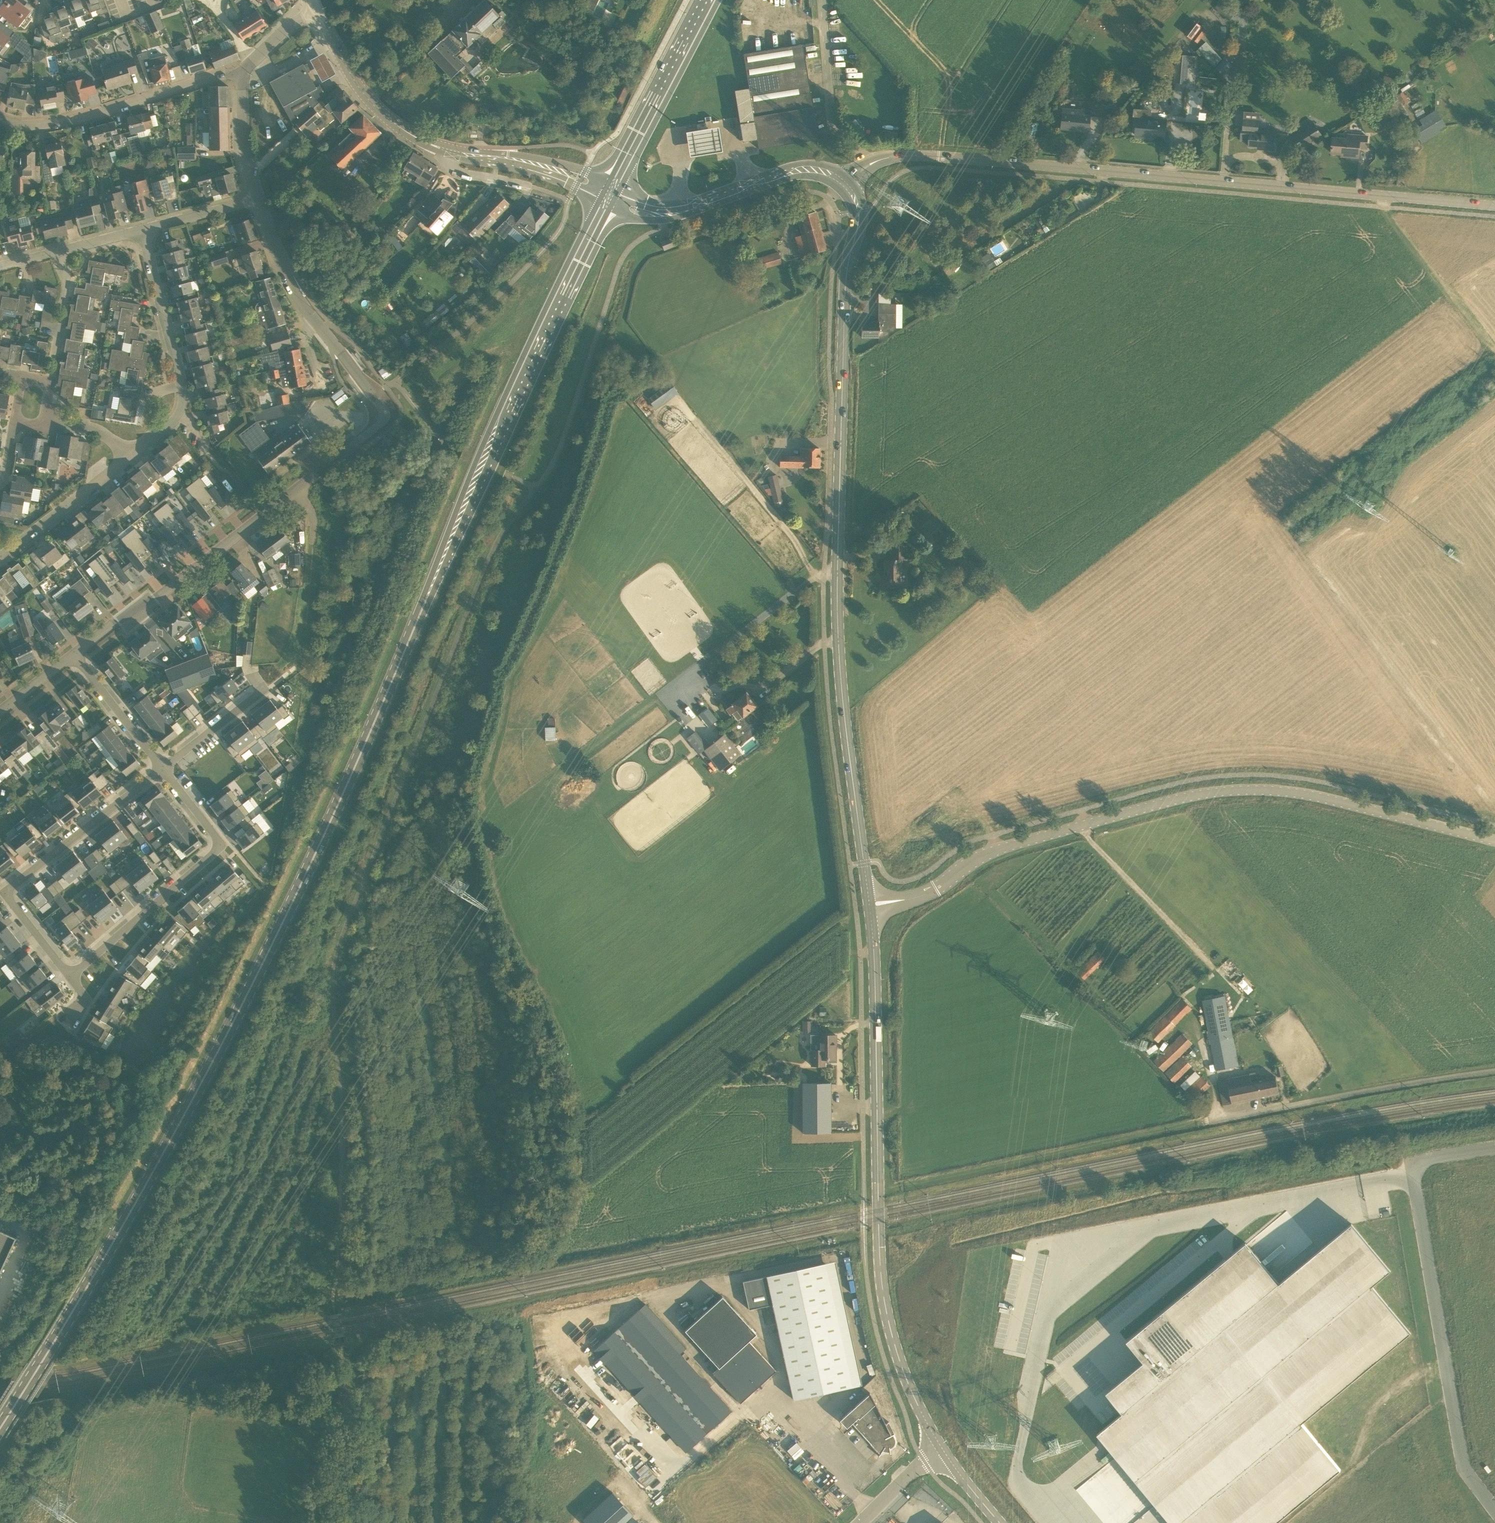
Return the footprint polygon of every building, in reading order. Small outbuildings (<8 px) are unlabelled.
[(25,0),(0,0),(0,14),(18,28),(20,25),(25,28),(32,19),(29,16),(35,8),(25,0)] [(72,11),(75,18),(81,16),(82,20),(85,21),(93,18),(91,12),(87,1),(86,1),(81,3),(80,0),(68,0),(72,11)] [(86,1),(87,1),(91,12),(96,10),(98,14),(100,15),(109,12),(104,0),(86,0),(86,1)] [(491,7),(485,0),(484,0),(446,36),(442,41),(441,40),(428,53),(452,78),(464,67),(466,65),(460,59),(457,56),(467,47),(477,38),(482,44),(505,22),(502,19),(506,15),(502,10),(498,14),(491,7)] [(535,4),(543,9),(549,0),(537,0),(535,4)] [(598,0),(587,0),(585,6),(594,10),(598,0)] [(1215,8),(1229,21),(1237,12),(1224,0),(1222,0),(1215,8)] [(60,7),(60,5),(52,8),(54,12),(60,28),(66,25),(68,29),(70,31),(79,27),(75,18),(72,11),(67,13),(64,6),(60,7)] [(151,34),(164,28),(157,10),(144,16),(151,34)] [(243,41),(267,26),(257,11),(234,26),(243,41)] [(65,41),(60,28),(54,12),(48,14),(48,16),(44,17),(47,24),(41,26),(46,38),(56,34),(59,41),(60,43),(65,41)] [(15,33),(1,22),(0,24),(0,52),(15,33)] [(1193,41),(1201,31),(1203,28),(1194,22),(1185,34),(1193,41)] [(190,38),(180,41),(174,43),(172,37),(169,39),(173,47),(174,47),(178,62),(186,60),(190,73),(206,68),(200,48),(198,44),(192,46),(190,38)] [(95,42),(90,38),(86,43),(91,47),(95,42)] [(215,69),(239,59),(234,47),(231,39),(219,44),(221,47),(208,52),(215,69)] [(1213,49),(1207,42),(1199,49),(1205,56),(1213,49)] [(818,139),(817,131),(803,45),(743,54),(749,88),(735,91),(741,130),(739,130),(740,140),(756,137),(756,140),(757,140),(759,149),(818,139)] [(69,58),(85,54),(84,47),(68,50),(69,58)] [(165,55),(150,60),(148,52),(138,54),(144,69),(148,83),(154,82),(154,83),(171,79),(165,55)] [(324,52),(310,59),(322,81),(336,73),(324,52)] [(58,59),(62,63),(67,59),(63,54),(58,59)] [(1187,84),(1189,65),(1196,65),(1196,56),(1176,54),(1175,62),(1173,83),(1187,84)] [(462,57),(460,59),(466,65),(464,67),(469,72),(469,71),(473,68),(462,57)] [(107,90),(132,82),(130,74),(138,72),(134,59),(111,66),(111,68),(103,70),(106,80),(104,80),(107,90)] [(1231,67),(1224,59),(1214,68),(1222,76),(1231,67)] [(13,75),(18,72),(20,66),(12,64),(9,74),(13,75)] [(310,70),(307,64),(304,65),(303,64),(270,82),(283,107),(293,125),(295,124),(321,101),(320,99),(326,95),(325,94),(320,85),(316,87),(308,72),(310,70)] [(9,72),(10,69),(0,66),(0,96),(3,97),(9,72)] [(77,81),(75,74),(66,77),(68,84),(67,84),(69,94),(71,93),(74,102),(89,98),(88,95),(96,93),(92,77),(83,80),(83,79),(77,81)] [(1397,79),(1385,75),(1381,88),(1393,92),(1397,79)] [(25,84),(12,82),(7,106),(24,109),(26,103),(35,105),(34,84),(25,84)] [(55,87),(55,84),(46,86),(47,88),(39,90),(43,109),(59,106),(58,101),(65,99),(63,85),(55,87)] [(229,107),(229,86),(209,86),(209,91),(209,108),(229,107)] [(1402,92),(1397,95),(1400,100),(1405,97),(1402,92)] [(358,108),(346,93),(341,93),(325,106),(321,101),(295,124),(297,123),(307,135),(317,127),(320,130),(337,116),(341,121),(358,108)] [(230,149),(229,107),(209,108),(209,133),(210,146),(210,150),(230,149)] [(1088,131),(1090,116),(1083,115),(1084,111),(1062,108),(1060,128),(1061,129),(1061,128),(1079,130),(1088,131)] [(1151,114),(1152,110),(1134,108),(1133,118),(1137,118),(1136,135),(1157,137),(1157,139),(1165,140),(1167,120),(1150,119),(1150,114),(1151,114)] [(153,127),(150,112),(127,118),(131,131),(126,133),(133,158),(133,157),(143,155),(137,133),(146,130),(145,129),(153,127)] [(1209,113),(1208,120),(1220,122),(1221,114),(1209,113)] [(1422,144),(1441,132),(1437,125),(1443,121),(1439,114),(1422,124),(1413,129),(1422,144)] [(342,170),(380,133),(381,133),(363,115),(342,135),(346,138),(328,155),(342,170)] [(117,129),(115,122),(103,125),(107,140),(113,139),(115,148),(124,146),(120,129),(117,129)] [(1303,151),(1324,137),(1314,122),(1293,135),(1303,151)] [(100,149),(98,143),(107,140),(103,125),(90,128),(91,134),(86,135),(89,146),(93,145),(94,150),(100,149)] [(1258,132),(1259,127),(1243,126),(1241,140),(1250,141),(1249,146),(1262,147),(1262,149),(1275,150),(1276,129),(1265,128),(1264,132),(1258,132)] [(691,156),(722,151),(718,128),(687,133),(691,156)] [(1367,148),(1368,136),(1360,135),(1360,140),(1333,138),(1332,153),(1346,154),(1346,157),(1359,158),(1359,148),(1367,148)] [(50,168),(66,165),(64,155),(61,142),(45,145),(50,168)] [(178,160),(196,159),(196,147),(178,147),(178,160)] [(171,148),(162,150),(163,156),(173,154),(171,148)] [(33,152),(32,151),(27,151),(27,152),(25,152),(25,154),(21,154),(21,178),(12,178),(13,194),(23,194),(23,183),(30,183),(30,180),(41,180),(40,176),(40,166),(35,166),(35,152),(33,152)] [(112,162),(118,161),(115,151),(110,152),(112,162)] [(107,164),(112,162),(110,152),(104,154),(107,164)] [(416,155),(414,153),(405,168),(418,176),(415,181),(425,187),(437,168),(428,162),(421,158),(421,156),(417,154),(416,155)] [(142,158),(145,168),(150,167),(152,161),(151,155),(142,158)] [(90,169),(98,167),(95,156),(87,158),(90,169)] [(46,183),(54,181),(52,171),(44,172),(46,183)] [(11,174),(0,172),(0,173),(0,189),(4,189),(9,190),(11,174)] [(200,186),(212,183),(209,174),(197,177),(200,186)] [(213,196),(236,190),(231,174),(214,179),(215,186),(211,187),(213,196)] [(179,198),(176,189),(174,181),(168,183),(167,179),(152,183),(157,199),(171,196),(172,200),(179,198)] [(134,213),(147,210),(143,194),(150,192),(147,180),(133,183),(136,195),(129,197),(134,213)] [(127,208),(123,192),(121,185),(109,187),(111,195),(109,195),(111,202),(105,203),(109,219),(120,217),(118,211),(127,208)] [(415,206),(423,197),(418,192),(409,201),(415,206)] [(440,204),(438,202),(440,199),(432,193),(422,204),(432,213),(429,217),(431,218),(426,225),(438,235),(453,216),(446,211),(453,204),(453,203),(443,198),(442,199),(444,200),(440,204)] [(498,193),(466,225),(459,219),(450,229),(455,234),(458,232),(465,239),(464,241),(469,245),(475,239),(509,204),(498,193)] [(79,227),(96,223),(94,214),(102,212),(98,196),(90,198),(82,200),(83,207),(74,210),(79,227)] [(55,200),(47,201),(48,209),(56,208),(55,200)] [(528,240),(533,235),(533,236),(549,216),(539,208),(536,212),(529,207),(517,223),(517,222),(513,227),(505,220),(495,231),(504,239),(513,228),(528,240)] [(68,233),(66,228),(73,227),(69,212),(59,215),(59,217),(36,223),(38,232),(44,231),(46,237),(59,234),(60,236),(68,233)] [(801,257),(826,250),(816,212),(799,217),(804,234),(795,237),(801,257)] [(25,241),(34,239),(28,215),(15,217),(15,220),(5,223),(10,241),(17,239),(19,246),(26,244),(25,241)] [(258,238),(251,219),(233,225),(239,242),(240,244),(258,238)] [(222,226),(214,228),(219,245),(227,242),(222,226)] [(391,230),(386,234),(394,246),(399,242),(391,230)] [(664,250),(676,245),(673,237),(661,242),(664,250)] [(177,250),(174,240),(165,243),(167,249),(170,248),(170,252),(163,254),(165,265),(173,263),(173,262),(187,259),(187,258),(184,259),(182,249),(177,250)] [(260,260),(257,251),(243,255),(244,256),(232,260),(235,267),(239,266),(245,264),(248,272),(248,271),(250,278),(263,274),(261,267),(262,267),(262,265),(263,264),(261,259),(260,260)] [(214,266),(228,261),(225,252),(211,256),(214,266)] [(757,270),(781,264),(777,252),(754,258),(757,270)] [(989,253),(981,258),(989,270),(996,265),(989,253)] [(473,265),(470,268),(483,282),(491,275),(475,257),(470,262),(473,265)] [(189,275),(186,265),(189,265),(187,259),(173,262),(173,263),(175,268),(167,270),(169,280),(191,275),(191,274),(189,275)] [(123,276),(125,266),(89,260),(87,271),(92,272),(90,283),(86,282),(85,289),(75,287),(105,293),(108,293),(109,286),(103,285),(105,273),(123,276)] [(193,281),(191,275),(169,280),(170,281),(177,279),(179,284),(171,286),(174,297),(183,294),(197,291),(197,290),(193,291),(190,282),(193,281)] [(258,315),(264,313),(281,308),(272,277),(255,282),(261,301),(259,302),(257,304),(256,308),(258,315)] [(52,322),(57,288),(46,286),(45,291),(34,289),(32,297),(27,296),(23,316),(22,325),(30,327),(33,311),(35,311),(36,303),(45,304),(42,320),(52,322)] [(104,300),(104,299),(105,293),(75,287),(74,294),(78,295),(76,306),(72,305),(70,316),(98,321),(100,311),(93,310),(95,298),(104,300)] [(9,297),(8,297),(9,292),(0,290),(0,320),(3,320),(5,309),(17,311),(16,315),(23,316),(27,296),(20,295),(19,299),(9,297)] [(199,297),(198,292),(197,291),(183,294),(185,300),(177,302),(180,312),(199,307),(196,297),(199,297)] [(118,332),(139,335),(140,327),(131,326),(133,315),(138,316),(140,304),(120,301),(121,296),(113,294),(110,309),(121,311),(118,332)] [(895,304),(886,304),(879,304),(879,322),(872,322),(872,323),(862,323),(862,337),(879,337),(879,329),(883,329),(884,331),(893,331),(895,328),(895,304)] [(202,317),(199,307),(180,312),(182,322),(190,320),(192,327),(206,323),(204,316),(202,317)] [(286,324),(281,308),(264,313),(258,315),(258,316),(259,315),(262,326),(265,325),(266,329),(286,324)] [(96,331),(98,321),(70,316),(68,327),(72,328),(71,339),(67,338),(65,345),(85,349),(86,342),(93,343),(95,331),(96,331)] [(98,322),(97,330),(105,332),(107,323),(98,322)] [(207,339),(205,330),(207,329),(206,323),(192,327),(193,332),(186,335),(188,345),(194,343),(194,344),(208,340),(208,339),(207,339)] [(22,328),(23,335),(32,334),(30,327),(22,328)] [(273,349),(292,344),(288,331),(269,337),(273,349)] [(125,338),(124,343),(132,344),(131,353),(112,350),(112,353),(111,359),(146,365),(148,354),(143,353),(145,342),(138,340),(139,335),(118,332),(118,334),(123,335),(122,338),(125,338)] [(209,356),(207,347),(209,346),(208,340),(194,344),(196,349),(188,351),(191,361),(198,359),(212,356),(212,355),(209,356)] [(43,371),(48,342),(38,341),(36,352),(24,350),(24,346),(18,345),(14,365),(21,366),(22,362),(33,364),(32,369),(43,371)] [(18,345),(11,344),(11,347),(0,346),(0,358),(8,360),(8,364),(14,365),(18,345)] [(84,355),(85,349),(65,345),(64,352),(68,352),(66,363),(62,362),(59,374),(88,379),(90,369),(78,367),(80,355),(84,355)] [(302,364),(300,349),(284,351),(285,353),(285,354),(282,355),(279,355),(278,350),(261,355),(263,363),(275,361),(276,369),(302,364)] [(195,378),(214,373),(211,363),(214,362),(212,356),(198,359),(200,365),(192,367),(195,378)] [(144,376),(146,365),(111,359),(109,369),(122,371),(120,383),(122,383),(120,391),(140,394),(142,387),(138,386),(139,375),(144,376)] [(306,385),(302,364),(276,369),(276,370),(269,371),(270,379),(289,375),(291,386),(291,388),(306,385)] [(210,391),(211,391),(224,387),(220,388),(219,381),(216,382),(214,373),(195,378),(197,388),(205,386),(207,392),(210,391)] [(86,388),(88,379),(59,374),(58,385),(62,385),(60,397),(68,398),(67,405),(80,407),(82,396),(73,395),(75,386),(86,388)] [(224,387),(211,391),(212,397),(204,399),(207,409),(213,408),(227,404),(227,403),(226,404),(224,394),(226,394),(224,387)] [(340,388),(330,396),(337,405),(347,397),(340,388)] [(663,388),(648,398),(656,409),(671,398),(663,388)] [(139,400),(140,394),(120,391),(119,397),(121,397),(119,409),(107,408),(105,417),(133,422),(135,411),(131,410),(133,399),(139,400)] [(9,395),(0,393),(0,417),(5,418),(9,395)] [(276,396),(277,404),(290,402),(289,394),(276,396)] [(305,402),(297,403),(298,413),(306,412),(305,402)] [(209,435),(220,432),(218,423),(229,420),(226,411),(228,410),(227,404),(213,408),(214,413),(207,415),(209,425),(207,426),(209,435)] [(104,411),(94,409),(93,417),(103,419),(104,411)] [(255,422),(239,434),(252,452),(256,449),(270,438),(258,422),(257,421),(255,422)] [(268,473),(311,441),(298,424),(276,440),(279,444),(258,459),(268,473)] [(172,467),(181,460),(180,458),(191,450),(178,434),(166,444),(167,446),(160,452),(172,467)] [(60,448),(59,455),(60,455),(81,459),(81,458),(84,442),(78,441),(79,437),(64,435),(62,448),(60,448)] [(46,446),(47,439),(24,436),(22,450),(26,450),(25,457),(39,459),(41,460),(44,446),(46,446)] [(59,455),(60,448),(46,446),(44,446),(41,460),(39,459),(38,466),(55,468),(57,455),(59,455)] [(819,467),(820,448),(804,448),(800,448),(800,456),(789,456),(789,454),(780,453),(780,467),(796,467),(819,467)] [(172,467),(160,452),(159,452),(161,454),(154,460),(152,458),(144,464),(157,480),(162,476),(163,477),(163,476),(173,469),(172,467)] [(143,492),(152,485),(151,484),(157,480),(144,464),(137,469),(139,471),(131,477),(132,479),(143,492)] [(783,501),(777,475),(768,477),(770,488),(764,489),(769,495),(772,495),(774,502),(783,501)] [(30,502),(34,479),(17,476),(16,482),(13,481),(11,493),(10,496),(25,498),(24,501),(30,502)] [(200,477),(193,482),(212,507),(217,504),(221,509),(227,504),(213,485),(208,488),(200,477)] [(116,489),(129,505),(131,503),(134,501),(135,502),(144,494),(143,492),(132,479),(125,485),(124,483),(116,489)] [(208,511),(212,507),(193,482),(186,488),(194,499),(190,502),(196,510),(199,514),(205,521),(212,516),(208,511)] [(103,503),(113,516),(115,518),(125,510),(124,509),(129,505),(116,489),(109,495),(110,497),(103,502),(102,500),(101,501),(103,503)] [(24,501),(25,498),(10,496),(11,493),(4,491),(0,516),(0,521),(13,523),(15,513),(22,514),(24,501)] [(155,497),(150,501),(154,506),(159,502),(155,497)] [(113,516),(103,503),(101,501),(94,507),(92,505),(85,511),(97,526),(103,522),(103,523),(113,516)] [(160,508),(180,533),(184,529),(188,534),(195,529),(180,510),(176,513),(167,502),(160,508)] [(157,504),(150,509),(153,513),(160,508),(157,504)] [(180,533),(160,508),(153,513),(162,524),(157,528),(164,536),(166,539),(172,547),(179,541),(175,536),(180,533)] [(130,513),(135,521),(139,518),(135,513),(133,510),(130,513)] [(81,524),(76,517),(70,521),(72,523),(58,534),(65,542),(66,541),(73,549),(79,544),(81,546),(94,536),(83,523),(81,524)] [(115,534),(122,528),(119,524),(111,529),(115,534)] [(135,528),(128,533),(147,558),(152,555),(156,560),(163,554),(148,535),(144,539),(135,528)] [(293,547),(289,542),(290,541),(280,528),(271,535),(276,542),(281,549),(283,547),(287,552),(293,547)] [(101,538),(106,544),(112,539),(107,533),(101,538)] [(147,558),(128,533),(121,539),(129,550),(125,553),(131,561),(134,564),(140,572),(147,567),(143,562),(147,558)] [(267,559),(272,556),(275,560),(284,554),(281,549),(276,542),(271,535),(257,545),(267,559)] [(54,548),(47,538),(40,543),(41,545),(30,554),(41,569),(48,564),(49,566),(52,564),(57,570),(70,559),(65,553),(62,555),(56,546),(54,548)] [(901,587),(901,569),(901,546),(890,546),(890,560),(884,560),(884,570),(888,568),(887,575),(880,575),(880,587),(901,587)] [(102,553),(95,558),(115,583),(119,580),(123,585),(130,580),(115,561),(111,564),(102,553)] [(80,554),(75,559),(80,564),(85,560),(80,554)] [(289,566),(300,566),(300,554),(289,554),(289,566)] [(110,587),(115,583),(95,558),(88,564),(97,575),(92,578),(99,586),(101,590),(107,597),(114,592),(110,587)] [(19,563),(2,575),(5,579),(0,582),(0,586),(6,594),(9,592),(12,590),(14,589),(11,585),(18,580),(24,587),(30,582),(34,587),(39,583),(25,565),(23,568),(19,563)] [(249,571),(242,563),(237,567),(236,566),(232,569),(233,570),(231,572),(238,579),(244,586),(240,589),(244,594),(260,582),(256,578),(257,577),(251,570),(249,571)] [(272,590),(282,585),(280,582),(281,582),(274,567),(262,573),(269,588),(270,587),(272,590)] [(91,586),(83,577),(80,579),(88,589),(91,586)] [(83,596),(90,591),(88,589),(80,579),(64,592),(55,599),(65,612),(70,608),(79,619),(93,608),(83,596)] [(233,581),(226,586),(221,580),(211,588),(220,600),(226,595),(230,601),(231,606),(230,623),(235,623),(236,596),(239,594),(233,581)] [(260,591),(262,594),(265,597),(267,594),(268,589),(269,588),(266,585),(264,582),(257,588),(260,591)] [(8,608),(14,604),(6,594),(0,586),(0,598),(8,608)] [(24,637),(35,634),(24,597),(16,604),(16,605),(15,605),(17,614),(24,637)] [(202,597),(191,605),(204,621),(215,613),(202,597)] [(48,612),(54,608),(47,598),(41,603),(48,612)] [(262,602),(259,608),(267,612),(270,605),(262,602)] [(166,632),(168,631),(172,636),(185,626),(188,630),(193,626),(190,622),(178,606),(160,620),(164,625),(162,626),(166,632)] [(47,627),(41,618),(34,623),(44,637),(46,636),(53,644),(64,635),(54,622),(47,627)] [(134,648),(130,652),(132,654),(140,659),(142,658),(160,644),(148,629),(130,643),(134,648)] [(35,657),(27,638),(19,642),(18,639),(10,642),(14,650),(13,650),(20,664),(35,657)] [(242,641),(241,653),(251,654),(253,642),(242,641)] [(213,667),(208,655),(186,663),(165,671),(168,677),(169,679),(173,691),(174,694),(177,693),(217,677),(213,667)] [(114,681),(125,673),(113,657),(102,665),(106,670),(106,671),(114,681)] [(222,701),(238,688),(231,678),(214,691),(222,701)] [(82,690),(77,684),(67,692),(80,708),(90,700),(82,689),(82,690)] [(138,699),(148,691),(144,686),(134,694),(138,699)] [(167,689),(159,695),(162,699),(170,693),(167,689)] [(737,720),(748,712),(756,706),(746,693),(738,699),(726,709),(730,714),(732,713),(737,720)] [(142,715),(155,705),(147,695),(134,705),(142,715)] [(270,700),(261,707),(274,723),(283,717),(284,719),(289,714),(282,705),(277,709),(270,700)] [(71,718),(59,703),(55,706),(55,705),(48,710),(60,726),(71,718)] [(193,703),(188,707),(195,716),(200,713),(193,703)] [(149,725),(162,715),(155,705),(142,715),(149,725)] [(190,721),(195,716),(188,707),(183,711),(184,713),(190,721)] [(274,723),(261,707),(252,714),(259,723),(255,726),(262,736),(267,732),(266,730),(274,723)] [(708,708),(703,711),(712,723),(717,719),(708,708)] [(49,734),(60,726),(48,710),(37,718),(42,723),(41,724),(49,734)] [(157,735),(170,725),(162,715),(149,725),(157,735)] [(80,731),(85,726),(77,717),(72,721),(80,731)] [(262,736),(255,726),(250,730),(243,721),(234,728),(247,745),(255,738),(256,740),(262,736)] [(92,735),(102,727),(98,722),(89,729),(88,730),(92,735)] [(164,745),(178,734),(171,724),(170,725),(157,735),(156,735),(164,745)] [(104,745),(117,735),(109,725),(96,735),(104,745)] [(543,739),(553,739),(553,726),(543,725),(543,739)] [(31,732),(27,727),(16,734),(28,750),(39,741),(31,731),(31,732)] [(247,745),(234,728),(225,735),(232,744),(227,748),(234,757),(240,753),(238,751),(247,745)] [(686,738),(699,753),(706,748),(694,732),(686,738)] [(18,758),(28,750),(16,734),(9,740),(10,741),(7,744),(18,758)] [(720,770),(735,758),(739,763),(744,759),(740,754),(724,734),(704,750),(720,770)] [(112,755),(124,745),(117,735),(104,745),(112,755)] [(54,751),(60,746),(52,736),(46,741),(54,751)] [(262,737),(247,746),(253,755),(268,745),(262,737)] [(49,755),(54,751),(46,741),(41,745),(49,755)] [(119,764),(132,755),(124,745),(112,755),(119,764)] [(127,774),(140,764),(133,754),(132,755),(119,764),(118,765),(126,775),(127,774)] [(8,766),(0,756),(0,773),(8,766)] [(23,775),(28,771),(21,761),(15,765),(23,775)] [(290,763),(285,766),(288,771),(293,767),(290,763)] [(64,764),(60,767),(64,772),(68,769),(64,764)] [(18,779),(23,775),(15,765),(10,769),(18,779)] [(266,770),(259,775),(262,779),(268,773),(266,770)] [(81,785),(93,801),(102,794),(100,791),(105,787),(97,778),(98,777),(94,772),(89,777),(90,779),(81,785)] [(97,778),(105,787),(110,783),(104,776),(102,774),(98,777),(97,778)] [(262,789),(261,789),(265,794),(273,787),(270,783),(262,789)] [(41,784),(34,789),(38,794),(45,789),(41,784)] [(93,801),(81,785),(73,792),(71,790),(66,794),(77,808),(82,805),(84,808),(93,801)] [(149,807),(164,796),(164,795),(158,787),(142,798),(149,807)] [(231,812),(238,807),(240,805),(236,800),(234,801),(227,792),(210,805),(218,815),(227,807),(231,812)] [(64,823),(74,815),(79,811),(77,808),(66,794),(60,799),(62,801),(52,808),(64,823)] [(164,796),(149,807),(155,815),(170,804),(164,796)] [(170,804),(155,815),(162,823),(176,811),(170,804)] [(238,807),(231,812),(222,820),(229,829),(238,822),(242,827),(251,819),(247,814),(245,815),(238,807)] [(62,825),(50,810),(41,817),(39,815),(34,820),(47,837),(62,825)] [(176,811),(162,823),(168,831),(182,819),(176,811)] [(182,819),(168,831),(174,839),(188,827),(182,819)] [(251,819),(242,827),(246,831),(236,838),(244,848),(260,835),(254,826),(255,825),(251,819)] [(19,834),(31,849),(40,842),(38,839),(43,835),(32,821),(26,826),(27,828),(19,834)] [(118,844),(127,837),(114,821),(105,828),(118,844)] [(134,835),(139,831),(132,822),(127,826),(134,835)] [(188,827),(174,839),(180,846),(195,835),(188,827)] [(109,851),(118,844),(105,828),(96,835),(109,851)] [(155,836),(151,831),(149,833),(145,836),(149,840),(155,836)] [(22,856),(31,849),(19,834),(11,840),(9,838),(4,843),(15,857),(20,853),(22,856)] [(195,835),(180,846),(180,847),(187,855),(202,843),(195,835)] [(151,843),(156,849),(161,845),(157,839),(151,843)] [(10,865),(15,862),(2,844),(0,846),(0,873),(10,865)] [(105,858),(98,848),(93,852),(100,862),(105,858)] [(66,858),(79,875),(88,868),(75,851),(66,858)] [(154,851),(149,854),(156,864),(161,860),(156,853),(154,851)] [(95,865),(100,862),(93,852),(88,856),(95,865)] [(66,858),(57,865),(70,882),(79,875),(66,858)] [(136,867),(149,884),(158,877),(145,860),(136,867)] [(213,879),(209,883),(218,893),(230,882),(236,889),(244,881),(229,865),(213,879)] [(149,884),(136,867),(127,874),(140,891),(149,884)] [(122,890),(128,886),(120,877),(115,881),(122,890)] [(61,892),(66,888),(58,879),(53,883),(61,892)] [(117,894),(122,890),(115,881),(110,885),(117,894)] [(26,889),(39,906),(48,899),(35,882),(26,889)] [(53,883),(48,887),(55,896),(61,892),(53,883)] [(224,900),(218,893),(209,883),(193,897),(193,898),(189,902),(197,911),(202,907),(202,908),(202,907),(209,901),(215,907),(223,900),(224,900)] [(110,915),(119,908),(106,891),(97,898),(110,915)] [(88,905),(101,922),(110,915),(97,898),(88,905)] [(197,911),(189,902),(188,901),(178,911),(180,913),(176,916),(175,916),(190,930),(203,918),(197,911)] [(88,917),(81,908),(76,912),(83,921),(88,917)] [(76,912),(71,916),(78,925),(83,921),(76,912)] [(164,946),(167,941),(174,933),(181,939),(188,931),(171,916),(157,932),(154,937),(164,946)] [(66,922),(57,929),(70,946),(79,939),(66,922)] [(7,926),(0,932),(0,946),(14,935),(7,926)] [(12,951),(21,944),(14,935),(0,946),(0,951),(4,956),(2,958),(6,963),(16,956),(12,951)] [(136,958),(145,966),(149,961),(149,962),(156,954),(163,960),(170,952),(170,951),(164,946),(154,937),(153,937),(139,953),(136,958)] [(1098,966),(1106,958),(1099,951),(1091,959),(1089,958),(1077,970),(1085,979),(1098,967),(1098,966)] [(19,976),(27,970),(36,963),(28,953),(19,961),(16,956),(6,963),(10,969),(12,967),(19,976)] [(124,974),(141,985),(152,972),(145,966),(136,958),(135,957),(126,968),(128,970),(124,974),(124,973),(124,974)] [(21,983),(23,981),(30,990),(47,977),(39,967),(30,975),(27,970),(19,976),(17,977),(21,983)] [(117,1005),(120,1000),(126,991),(133,996),(139,986),(121,974),(109,992),(106,998),(117,1005)] [(53,987),(49,982),(26,1000),(32,1009),(40,1003),(45,1010),(65,994),(57,984),(53,987)] [(1203,1000),(1217,1070),(1239,1065),(1225,996),(1203,1000)] [(125,1010),(117,1005),(106,998),(106,997),(94,1016),(91,1021),(110,1033),(113,1027),(106,1023),(111,1014),(118,1019),(124,1010),(125,1010)] [(1158,1042),(1193,1009),(1191,1007),(1183,999),(1148,1032),(1158,1042)] [(110,1033),(91,1021),(91,1020),(83,1032),(85,1034),(83,1038),(82,1038),(82,1039),(100,1048),(110,1033)] [(803,1033),(812,1033),(812,1021),(803,1021),(803,1033)] [(14,1044),(24,1037),(19,1031),(9,1038),(14,1044)] [(1164,1071),(1192,1043),(1182,1033),(1154,1060),(1164,1071)] [(818,1035),(818,1049),(810,1049),(810,1066),(825,1066),(825,1059),(834,1059),(834,1046),(836,1046),(836,1035),(818,1035)] [(1175,1082),(1191,1066),(1182,1056),(1165,1072),(1175,1082)] [(1278,1077),(1284,1075),(1282,1066),(1276,1067),(1278,1077)] [(1257,1078),(1256,1072),(1218,1079),(1223,1105),(1232,1103),(1279,1094),(1276,1077),(1261,1080),(1260,1077),(1257,1078)] [(1193,1101),(1210,1085),(1201,1076),(1184,1092),(1193,1101)] [(803,1133),(831,1133),(830,1083),(802,1083),(803,1133)] [(1387,1192),(1375,1193),(1376,1204),(1388,1203),(1387,1192)] [(1172,1522),(1275,1522),(1342,1468),(1303,1421),(1411,1331),(1373,1284),(1391,1269),(1352,1222),(1280,1283),(1246,1242),(1127,1341),(1145,1362),(1107,1393),(1123,1412),(1098,1434),(1172,1522)] [(18,1237),(0,1229),(0,1276),(18,1237)] [(793,1400),(862,1385),(834,1261),(765,1276),(742,1281),(748,1309),(771,1304),(793,1400)] [(685,1330),(719,1367),(748,1340),(756,1334),(722,1297),(685,1330)] [(706,1433),(655,1377),(660,1372),(711,1429),(731,1411),(639,1309),(619,1327),(653,1366),(649,1370),(614,1332),(594,1350),(686,1452),(706,1433)] [(740,1403),(776,1370),(748,1340),(719,1367),(713,1373),(740,1403)] [(870,1393),(863,1399),(840,1420),(846,1427),(852,1423),(880,1454),(879,1456),(882,1451),(890,1452),(890,1453),(891,1453),(890,1448),(891,1448),(893,1447),(894,1445),(895,1443),(895,1442),(895,1440),(895,1438),(893,1435),(895,1434),(889,1421),(886,1424),(870,1392),(869,1392),(870,1393)] [(582,1519),(586,1522),(623,1522),(632,1514),(612,1492),(582,1519)]
